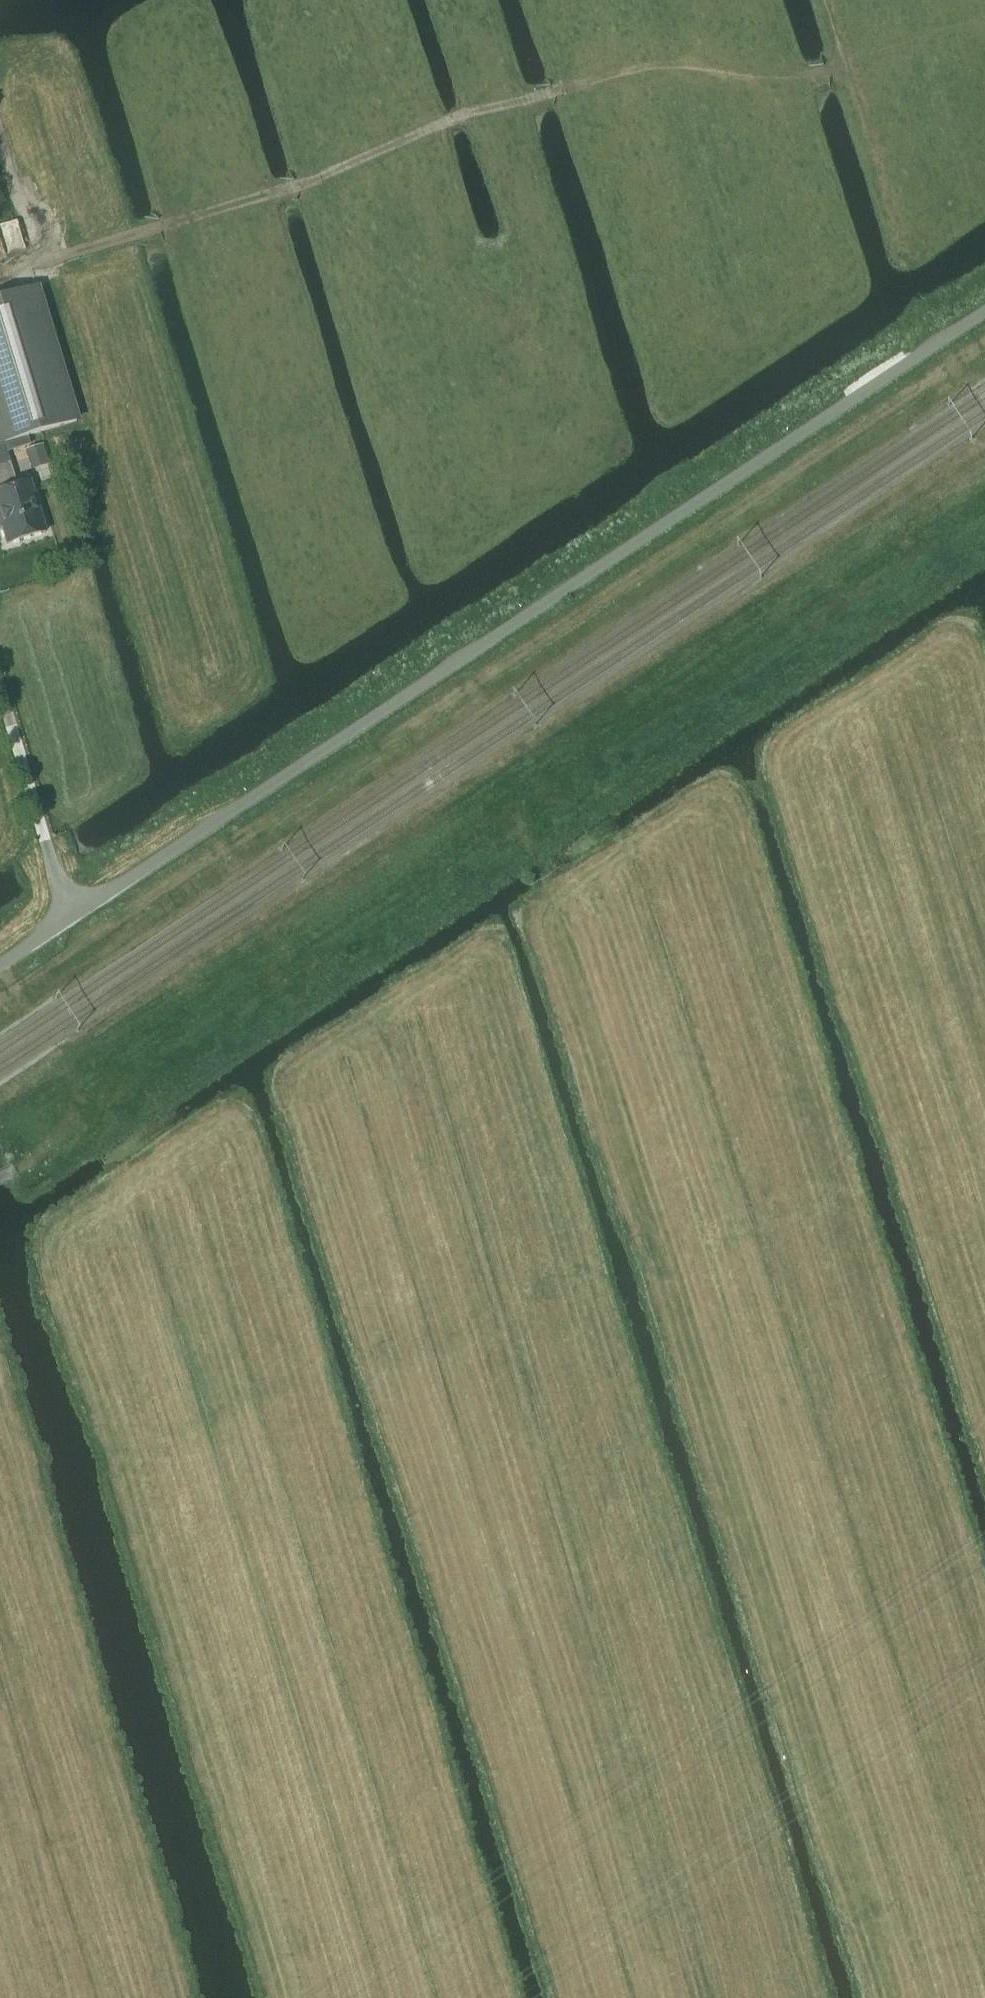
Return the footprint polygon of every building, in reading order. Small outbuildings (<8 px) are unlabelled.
[(8,463),(9,463),(6,452),(29,445),(26,436),(54,428),(76,421),(36,287),(14,294),(0,298),(0,488),(1,491),(0,491),(0,516),(3,526),(1,526),(6,544),(45,532),(30,482),(16,487),(8,463)]
